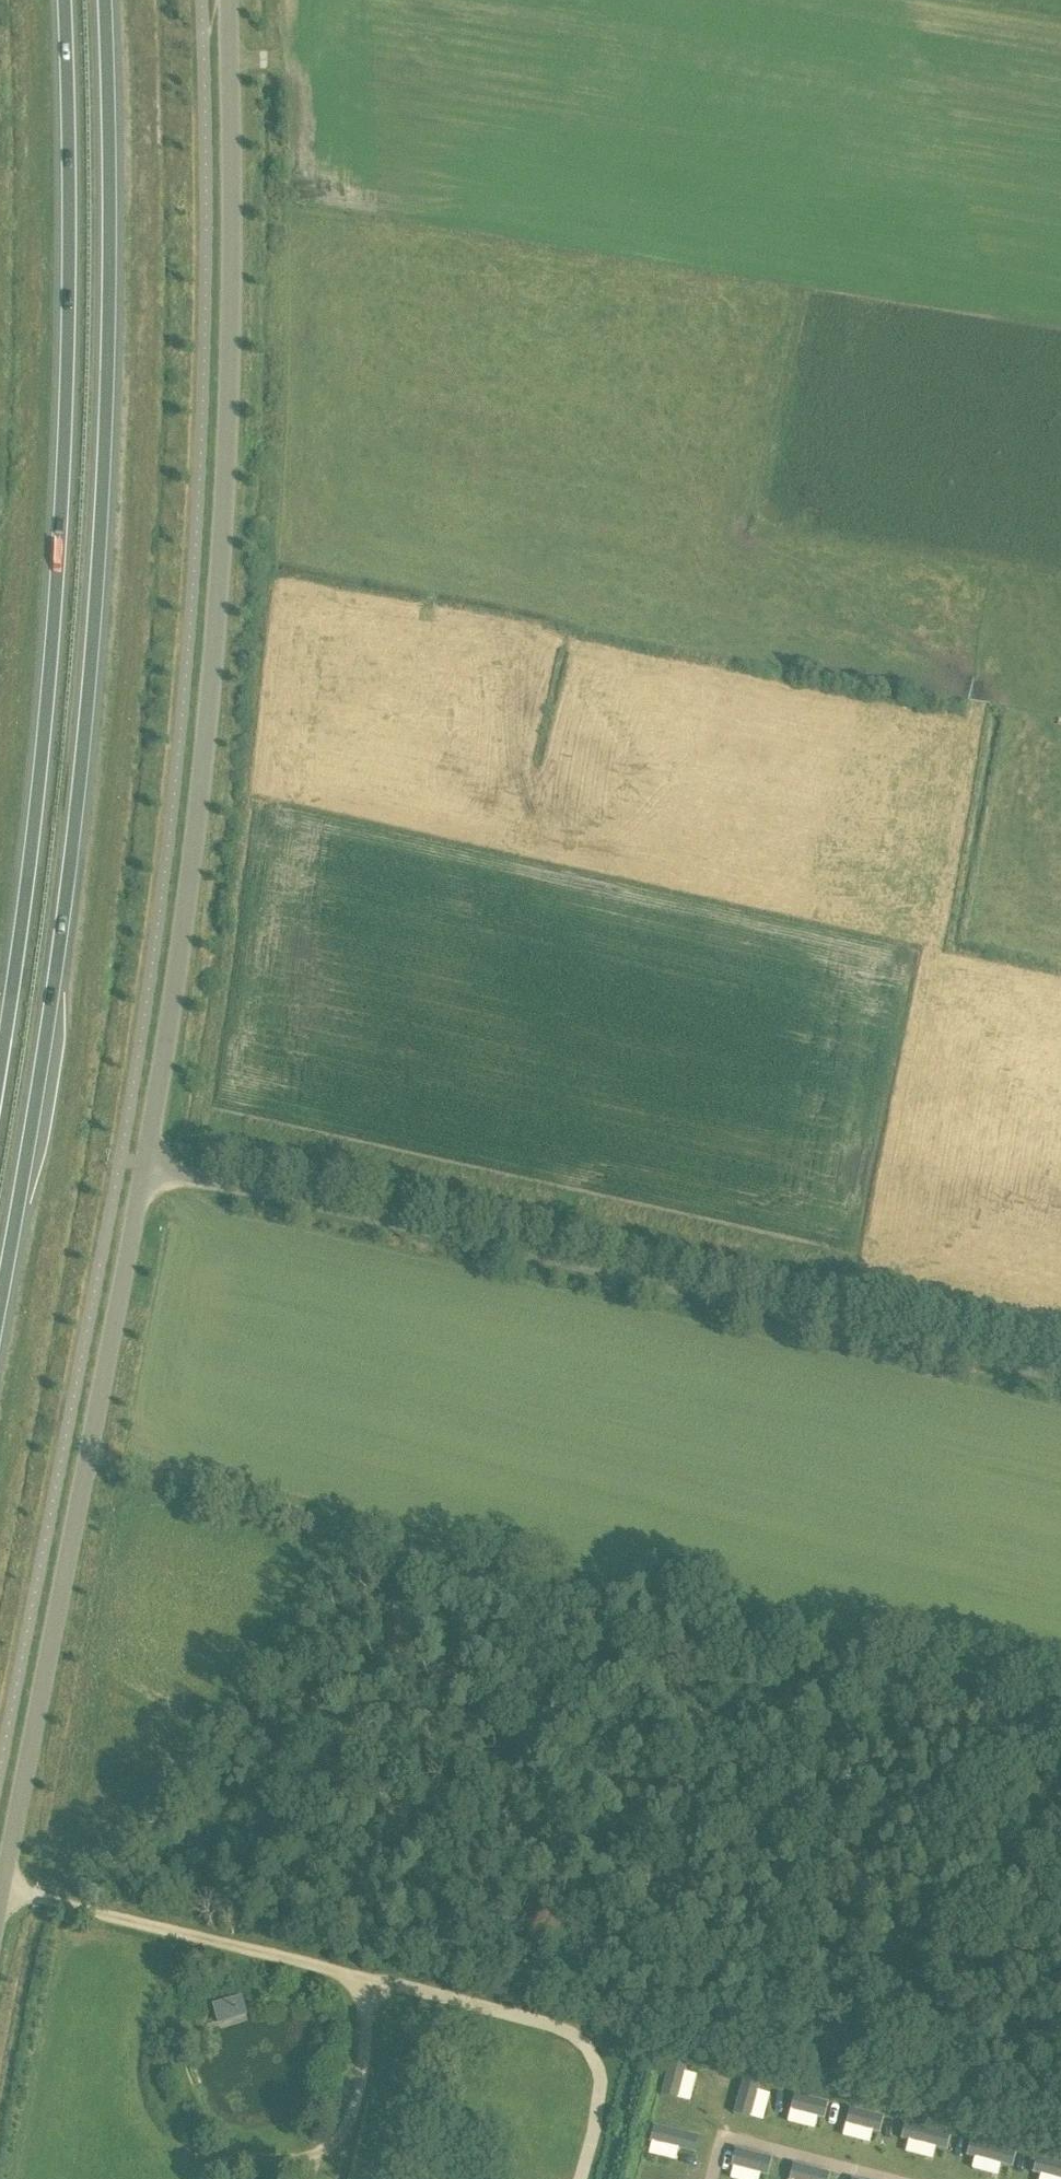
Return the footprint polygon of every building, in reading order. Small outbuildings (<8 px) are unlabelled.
[(242,1997),(214,2004),(218,2022),(246,2014),(242,1997)] [(687,2066),(670,2062),(662,2095),(678,2100),(687,2066)] [(759,2085),(742,2081),(734,2114),(751,2118),(759,2085)] [(828,2103),(794,2095),(790,2110),(824,2119),(828,2103)] [(884,2117),(849,2108),(845,2124),(880,2133),(884,2117)] [(950,2133),(904,2122),(900,2138),(947,2149),(950,2133)] [(699,2135),(654,2124),(650,2140),(695,2151),(699,2135)] [(1016,2150),(970,2139),(966,2155),(1012,2166),(1016,2150)] [(766,2175),(770,2159),(736,2150),(732,2166),(766,2175)] [(1036,2156),(1032,2172),(1059,2178),(1060,2178),(1060,2162),(1036,2156)] [(830,2174),(793,2165),(789,2178),(829,2178),(830,2174)]
